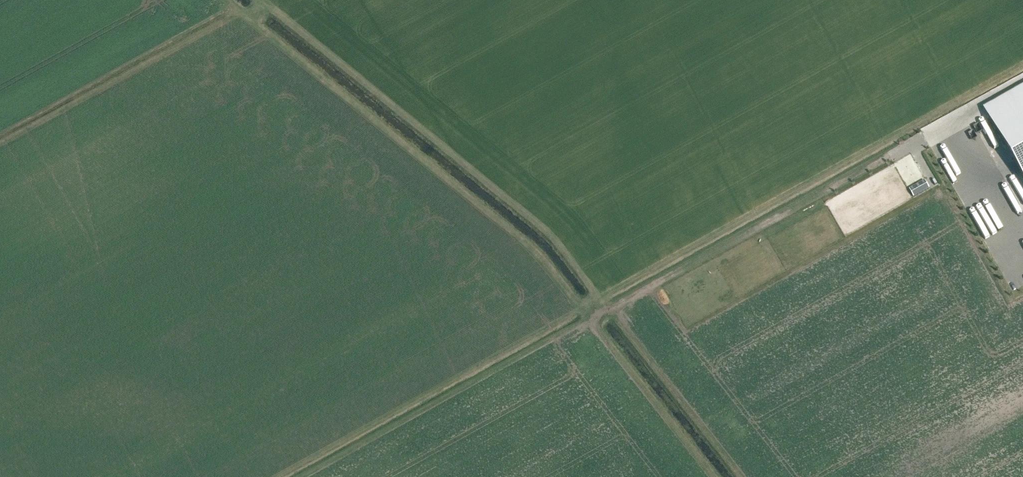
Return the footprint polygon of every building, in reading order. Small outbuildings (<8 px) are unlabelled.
[(1022,180),(1022,96),(987,116),(1022,180)] [(965,176),(962,170),(946,179),(950,185),(965,176)] [(907,190),(912,198),(927,190),(923,181),(907,190)]
